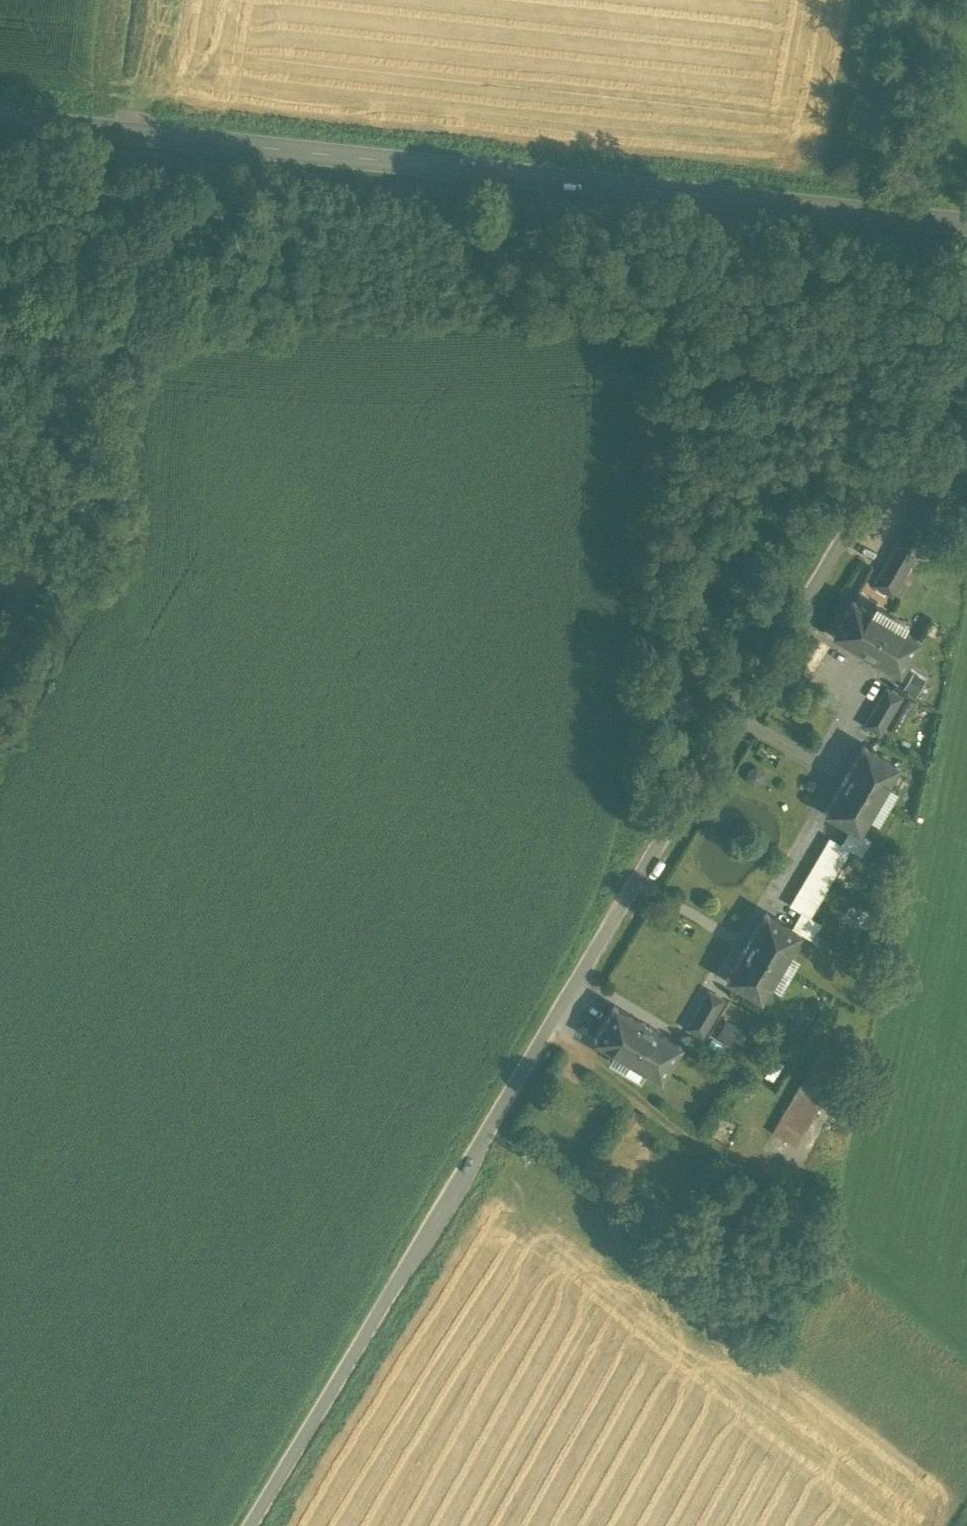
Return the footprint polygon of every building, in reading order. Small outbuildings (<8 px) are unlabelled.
[(896,545),(874,584),(893,595),(915,557),(917,557),(955,493),(932,480),(895,544),(896,545)] [(920,639),(853,600),(833,634),(900,674),(920,639)] [(902,696),(887,687),(865,724),(881,733),(902,696)] [(864,745),(826,812),(860,832),(899,765),(864,745)] [(844,841),(801,914),(816,923),(859,850),(844,841)] [(801,932),(766,912),(727,979),(761,999),(801,932)] [(710,990),(688,1027),(703,1036),(725,999),(710,990)] [(682,1045),(615,1005),(595,1040),(662,1079),(682,1045)]
